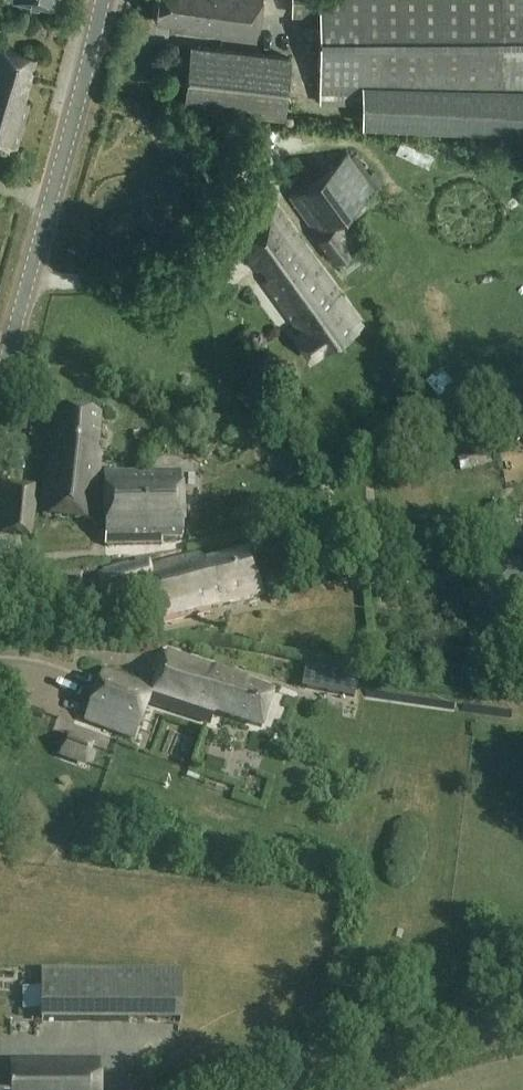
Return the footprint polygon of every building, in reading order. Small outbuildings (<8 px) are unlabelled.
[(151,20),(172,23),(171,29),(182,30),(252,41),(259,0),(155,0),(151,20)] [(293,11),(321,11),(321,100),(363,100),(363,125),(522,134),(522,0),(293,0),(293,11)] [(35,92),(26,90),(36,55),(0,44),(0,139),(19,145),(35,92)] [(286,118),(293,56),(191,45),(184,107),(286,118)] [(312,239),(376,190),(347,153),(283,202),(312,239)] [(363,325),(302,243),(276,207),(234,237),(257,269),(264,264),(273,278),(268,282),(297,323),(298,322),(304,330),(297,336),(313,360),(363,325)] [(345,223),(343,221),(318,241),(336,263),(362,243),(346,222),(345,223)] [(97,465),(98,458),(102,414),(59,409),(54,460),(51,459),(44,515),(95,521),(103,466),(97,465)] [(180,527),(180,489),(185,489),(184,470),(107,472),(107,546),(164,544),(164,540),(185,539),(185,527),(180,527)] [(36,487),(0,484),(0,534),(32,537),(36,487)] [(264,596),(254,555),(210,565),(202,558),(153,570),(151,565),(130,570),(128,564),(103,570),(110,601),(146,592),(154,627),(212,613),(211,609),(264,596)] [(277,689),(166,650),(152,687),(103,671),(84,719),(133,736),(147,698),(210,719),(213,712),(261,728),(277,689)] [(62,704),(80,708),(82,695),(65,691),(62,704)] [(87,768),(95,746),(65,735),(57,757),(87,768)] [(182,1024),(182,972),(42,971),(42,1023),(182,1024)] [(98,1061),(10,1059),(9,1079),(0,1078),(0,1089),(98,1089),(98,1061)]
